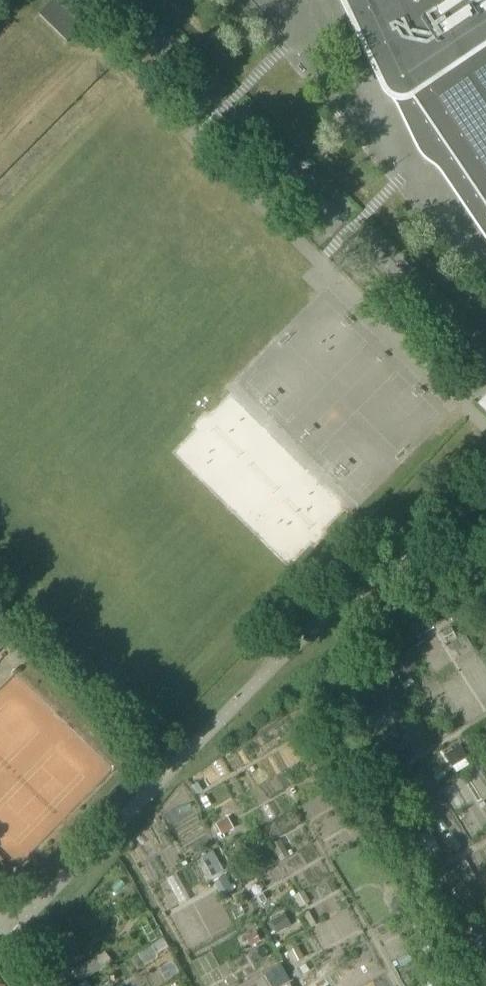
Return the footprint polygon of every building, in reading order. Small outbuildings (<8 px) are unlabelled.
[(61,13),(69,4),(65,0),(48,0),(61,13)] [(384,89),(385,92),(388,95),(393,101),(395,104),(485,43),(485,0),(342,0),(367,53),(384,89)] [(395,104),(396,106),(417,150),(422,157),(429,162),(436,167),(441,174),(485,240),(485,43),(395,104)] [(478,402),(485,410),(485,394),(478,402)]
